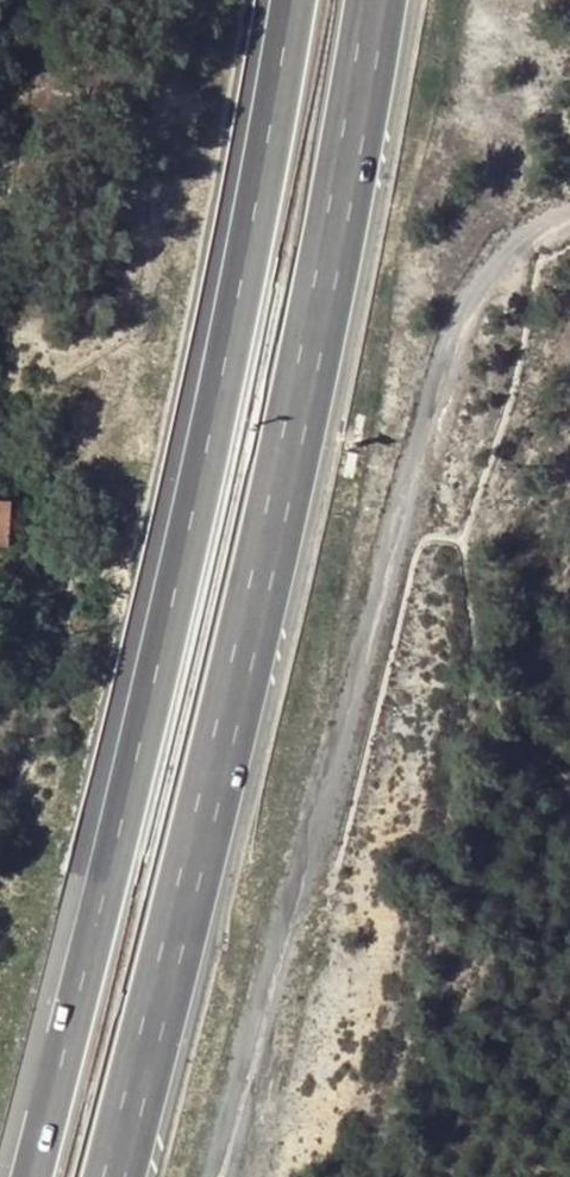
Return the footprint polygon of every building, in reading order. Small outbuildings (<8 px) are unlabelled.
[(19,549),(20,503),(0,502),(0,548),(19,549)]
